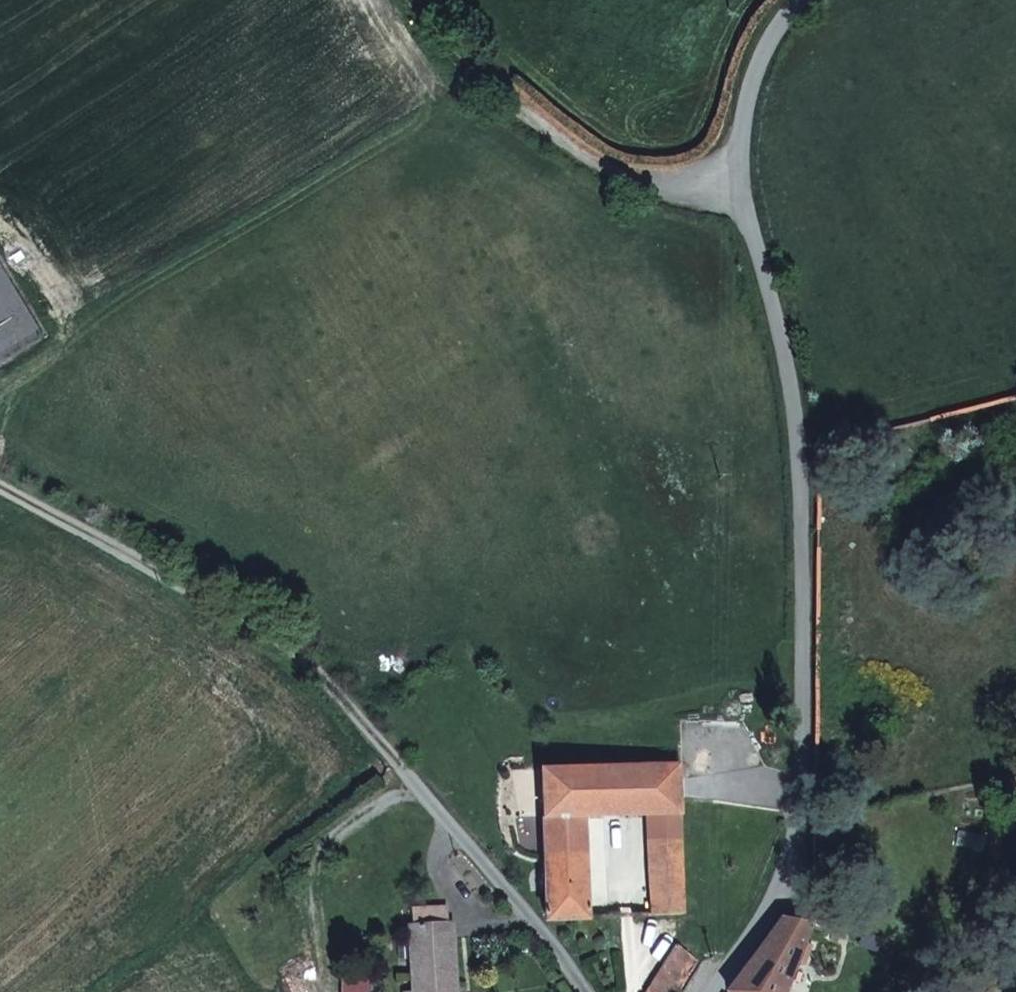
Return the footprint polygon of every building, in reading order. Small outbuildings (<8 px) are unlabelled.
[(542,768),(544,817),(584,816),(650,814),(651,840),(681,839),(679,765),(542,768)] [(584,816),(544,817),(545,854),(585,853),(584,816)] [(651,840),(654,915),(683,914),(681,839),(651,840)] [(546,919),(587,918),(585,853),(545,854),(546,919)] [(810,865),(798,921),(810,923),(829,931),(837,912),(822,905),(829,870),(810,865)] [(598,902),(600,917),(618,917),(617,901),(598,902)] [(451,923),(445,923),(444,907),(415,909),(416,925),(410,926),(414,991),(456,991),(451,923)] [(728,991),(729,991),(783,991),(810,923),(798,921),(784,917),(728,991)] [(677,944),(646,991),(679,991),(700,959),(677,944)]
